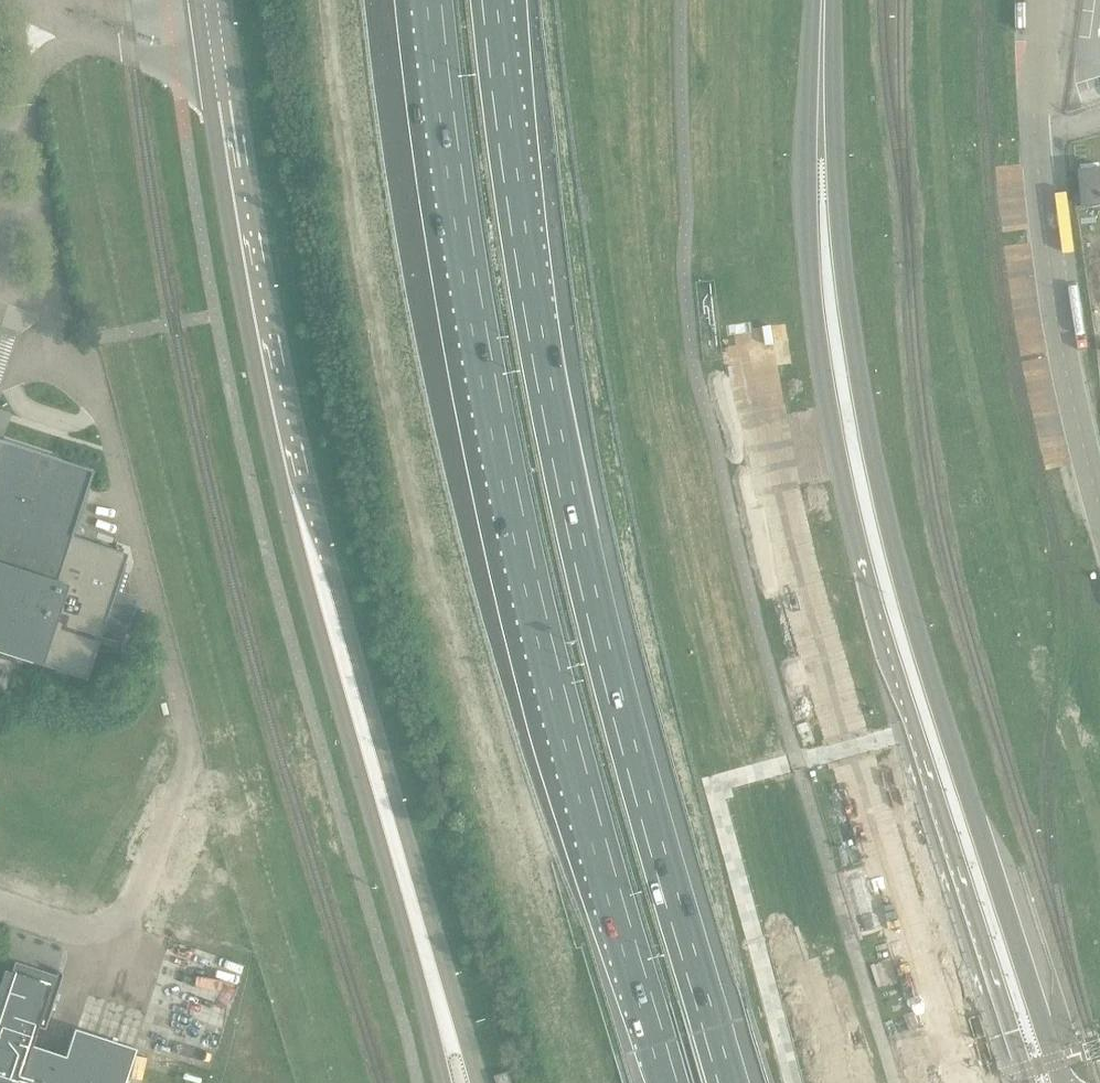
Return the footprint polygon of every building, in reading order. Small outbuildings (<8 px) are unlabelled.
[(1079,169),(1082,206),(1099,204),(1099,167),(1079,169)] [(86,679),(99,641),(120,648),(136,599),(122,594),(129,574),(121,571),(127,554),(72,536),(93,470),(3,441),(0,451),(0,651),(86,679)] [(15,962),(11,972),(4,969),(0,980),(0,1082),(125,1082),(136,1048),(107,1039),(74,1028),(65,1056),(30,1045),(36,1026),(45,1029),(62,977),(15,962)] [(507,1072),(495,1076),(497,1082),(511,1082),(507,1072)]
